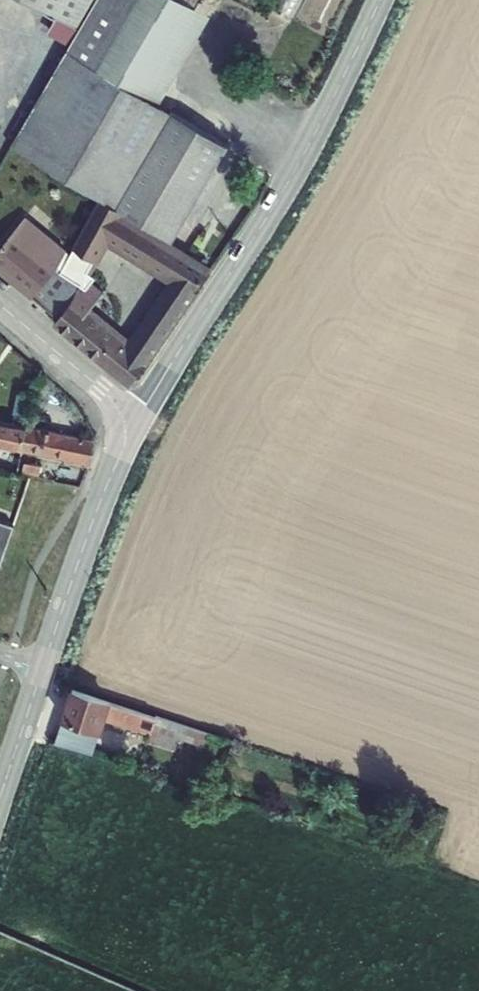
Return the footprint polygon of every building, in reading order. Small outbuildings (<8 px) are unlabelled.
[(56,315),(54,317),(130,381),(206,266),(168,241),(231,131),(163,91),(216,3),(211,0),(93,0),(83,17),(14,136),(107,194),(61,266),(80,280),(56,315)] [(83,17),(93,0),(55,0),(83,17)] [(12,229),(0,243),(0,265),(56,315),(80,280),(61,266),(12,229)] [(21,450),(25,429),(0,423),(0,446),(21,450)] [(82,441),(25,429),(21,450),(77,461),(82,441)] [(153,732),(158,713),(71,686),(54,739),(96,752),(107,718),(153,732)]
